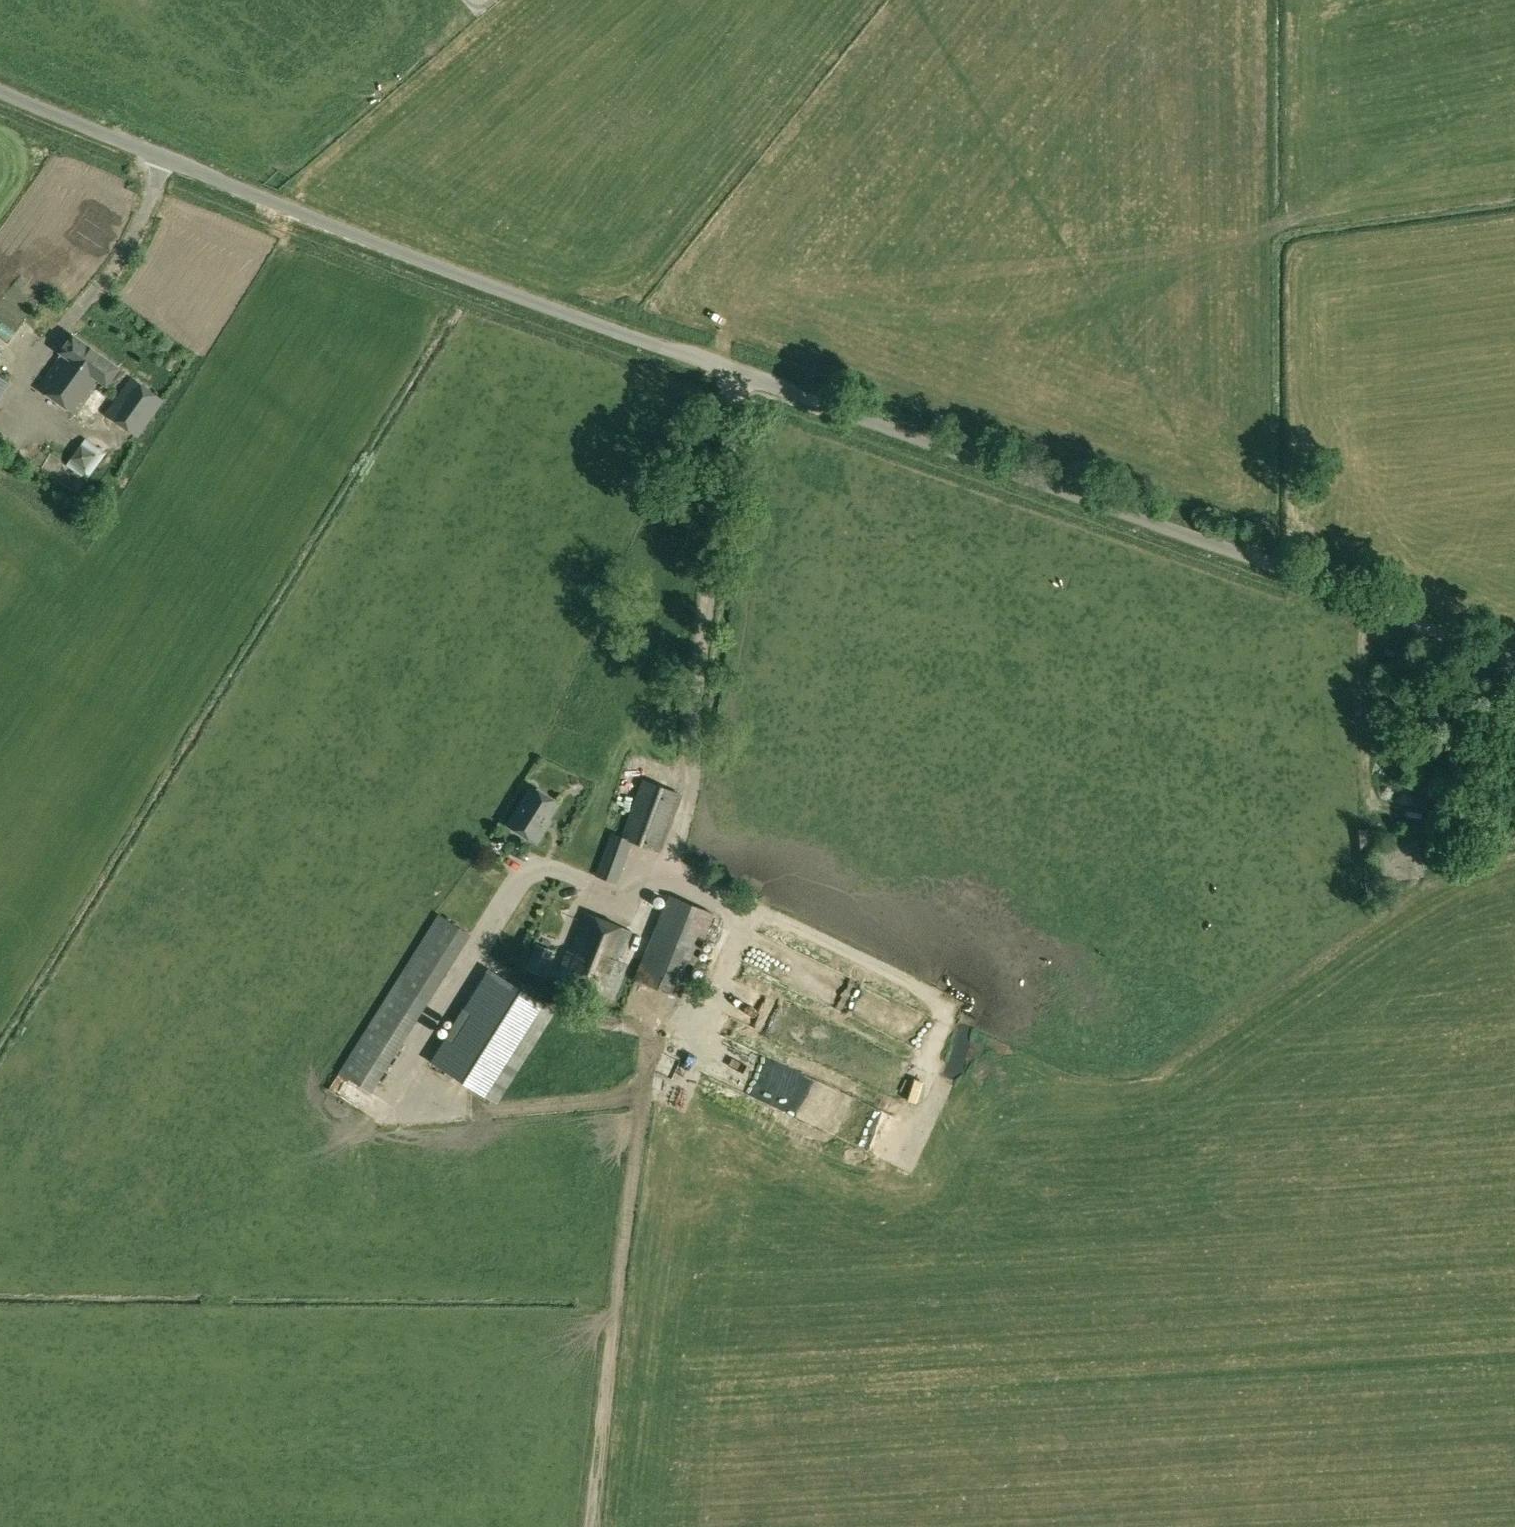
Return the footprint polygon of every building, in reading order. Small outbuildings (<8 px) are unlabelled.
[(5,352),(26,320),(0,301),(0,366),(5,368),(14,357),(5,352)] [(106,385),(119,367),(73,334),(60,352),(62,354),(38,387),(75,414),(99,380),(106,385)] [(8,382),(0,376),(0,394),(8,382)] [(138,437),(164,400),(132,377),(106,414),(138,437)] [(106,452),(86,438),(67,465),(87,479),(106,452)] [(659,851),(680,794),(643,779),(622,836),(612,832),(596,876),(616,883),(632,841),(659,851)] [(558,803),(532,787),(509,824),(537,842),(546,828),(543,826),(558,803)] [(680,996),(713,913),(670,895),(636,978),(680,996)] [(372,1091),(471,935),(439,912),(339,1071),(341,1072),(332,1084),(345,1089),(352,1079),(372,1091)] [(619,961),(631,931),(585,912),(569,951),(567,950),(558,975),(613,997),(627,964),(619,961)] [(548,969),(554,954),(541,950),(534,965),(548,969)] [(491,1105),(541,1023),(483,986),(432,1069),(491,1105)] [(899,1160),(906,1141),(897,1138),(890,1157),(899,1160)]
